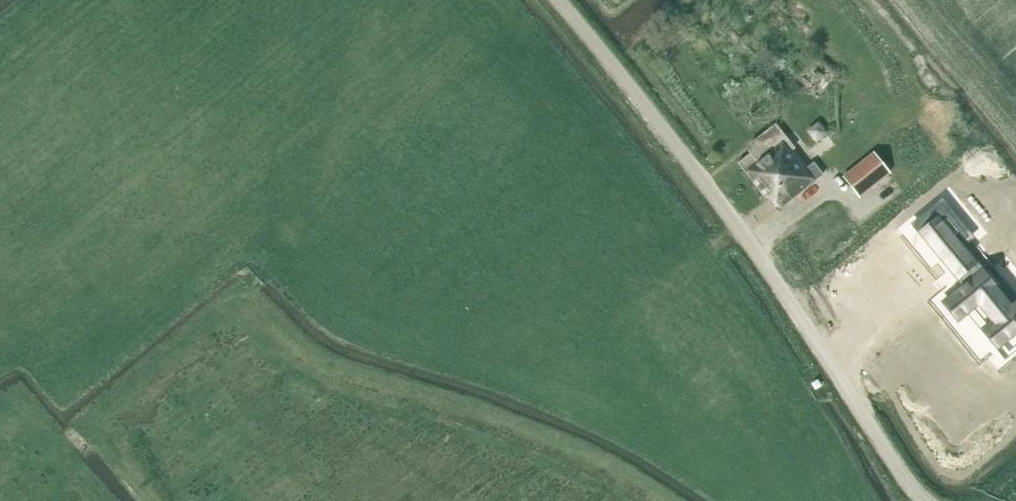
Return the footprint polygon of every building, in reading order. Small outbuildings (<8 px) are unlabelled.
[(758,150),(740,163),(768,201),(772,197),(781,208),(815,182),(818,180),(824,175),(814,162),(808,167),(797,152),(796,153),(795,151),(798,149),(780,124),(754,144),(758,150)] [(811,131),(811,134),(816,140),(825,133),(819,125),(811,131)] [(878,158),(848,181),(861,198),(891,174),(878,158)] [(913,219),(963,281),(943,297),(955,313),(976,296),(992,316),(982,325),(997,343),(1015,328),(1015,297),(1008,304),(956,240),(966,232),(938,198),(913,219)]
